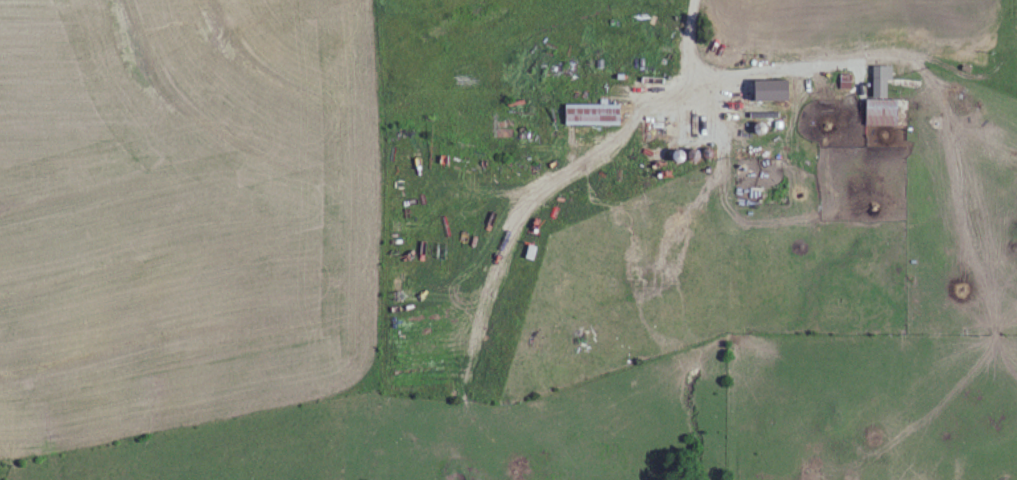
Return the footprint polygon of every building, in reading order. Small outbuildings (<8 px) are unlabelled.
[(875,99),(869,99),(868,125),(901,125),(901,98),(894,98),(894,65),(875,65),(875,99)] [(624,126),(624,104),(568,104),(568,126),(624,126)]
